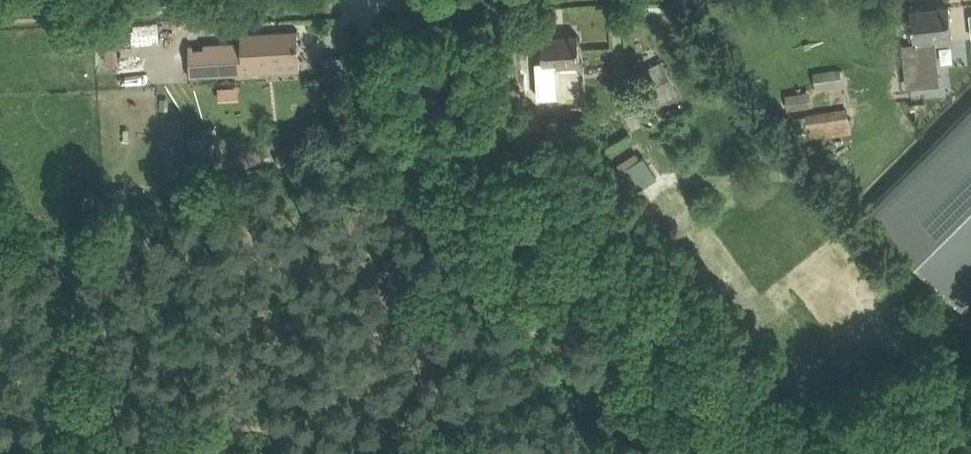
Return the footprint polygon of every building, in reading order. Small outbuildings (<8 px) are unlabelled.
[(913,28),(914,44),(903,45),(908,81),(921,80),(930,79),(930,74),(938,74),(935,41),(953,40),(952,24),(950,4),(911,8),(913,28)] [(242,41),(205,43),(189,44),(191,74),(276,70),(275,59),(300,57),(299,28),(242,31),(242,41)] [(581,63),(580,53),(579,33),(542,36),(544,62),(559,61),(559,65),(581,63)] [(641,70),(655,101),(677,91),(663,60),(641,70)] [(836,84),(843,83),(841,68),(814,72),(816,86),(817,90),(837,87),(836,84)] [(862,205),(969,312),(970,310),(970,95),(862,205)] [(807,112),(811,139),(851,133),(847,106),(807,112)] [(198,130),(207,161),(215,159),(223,156),(224,156),(215,125),(198,130)] [(296,160),(295,155),(294,147),(285,149),(286,152),(277,153),(278,159),(279,162),(296,160)] [(620,170),(621,171),(605,181),(613,195),(629,186),(633,192),(658,177),(645,155),(620,170)]
